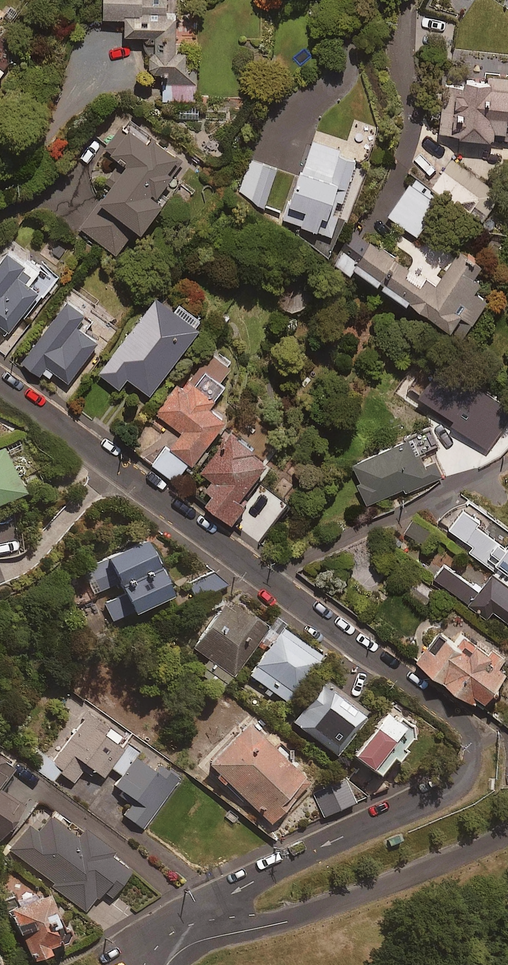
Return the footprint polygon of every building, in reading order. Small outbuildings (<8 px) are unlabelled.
[(103,16),(124,16),(124,31),(148,32),(148,68),(171,68),(171,97),(196,97),(196,48),(174,48),(175,9),(165,8),(165,0),(103,0),(103,16)] [(485,78),(486,71),(451,66),(446,103),(439,102),(436,127),(507,136),(507,80),(485,78)] [(97,192),(102,196),(80,225),(115,252),(158,195),(151,190),(178,156),(126,117),(103,147),(120,161),(97,192)] [(357,154),(312,139),(303,165),(298,163),(281,214),(331,230),(357,154)] [(431,186),(443,195),(479,220),(499,191),(451,157),(431,186)] [(277,167),(250,158),(239,193),(266,202),(277,167)] [(443,195),(431,186),(415,175),(388,214),(417,234),(443,196),(443,195)] [(66,242),(49,238),(46,252),(63,257),(66,242)] [(434,287),(368,243),(355,262),(341,253),(333,266),(349,277),(353,270),(404,304),(406,300),(446,327),(456,312),(471,322),(484,301),(471,292),(478,282),(472,278),(480,267),(457,252),(434,287)] [(5,245),(0,252),(0,338),(36,288),(42,293),(54,276),(25,255),(23,258),(5,245)] [(171,299),(151,286),(97,368),(117,381),(124,371),(147,386),(198,310),(174,294),(171,299)] [(81,306),(63,293),(19,358),(45,375),(51,366),(67,377),(96,336),(72,320),(81,306)] [(233,364),(210,348),(185,386),(175,379),(155,410),(180,427),(168,445),(165,442),(151,462),(177,479),(222,412),(207,402),(233,364)] [(264,450),(227,425),(198,467),(204,470),(191,490),(230,517),(243,499),(235,493),(264,450)] [(402,484),(404,489),(441,472),(434,455),(420,461),(407,431),(349,458),(368,500),(402,484)] [(20,486),(0,446),(0,496),(20,486)] [(507,582),(507,532),(467,500),(447,526),(468,543),(465,547),(495,571),(507,582)] [(431,529),(412,517),(404,529),(423,541),(431,529)] [(84,558),(89,571),(85,573),(95,593),(99,591),(112,618),(168,592),(140,532),(84,558)] [(495,571),(481,588),(445,560),(433,576),(486,619),(493,610),(507,622),(507,582),(495,571)] [(194,597),(214,587),(218,585),(211,570),(186,582),(194,597)] [(435,589),(417,574),(406,587),(424,602),(435,589)] [(214,587),(194,597),(200,609),(220,599),(214,587)] [(207,675),(221,685),(265,625),(223,595),(189,641),(217,662),(207,675)] [(257,644),(263,649),(247,672),(290,702),(323,656),(283,627),(286,623),(277,616),(257,644)] [(477,701),(481,696),(486,700),(507,670),(507,669),(501,664),(507,655),(507,653),(464,620),(454,634),(442,625),(418,657),(477,701)] [(362,706),(320,675),(289,717),(331,748),(362,706)] [(414,723),(392,706),(389,710),(378,701),(344,746),(373,768),(387,751),(393,756),(403,741),(397,737),(404,728),(408,731),(414,723)] [(129,734),(89,706),(51,760),(37,751),(28,764),(52,781),(59,771),(73,781),(85,765),(102,777),(110,766),(120,773),(136,750),(124,741),(129,734)] [(203,758),(213,768),(210,771),(221,782),(224,778),(267,819),(307,776),(242,716),(203,758)] [(0,754),(0,774),(9,760),(0,754)] [(174,784),(134,756),(115,784),(135,797),(123,814),(143,828),(174,784)] [(353,800),(342,777),(312,791),(323,815),(353,800)] [(18,800),(0,788),(0,827),(18,800)] [(76,836),(43,810),(11,850),(55,884),(53,886),(84,910),(101,888),(109,895),(128,870),(103,851),(106,848),(82,829),(76,836)] [(4,905),(31,960),(46,952),(44,948),(68,936),(43,886),(4,905)]
